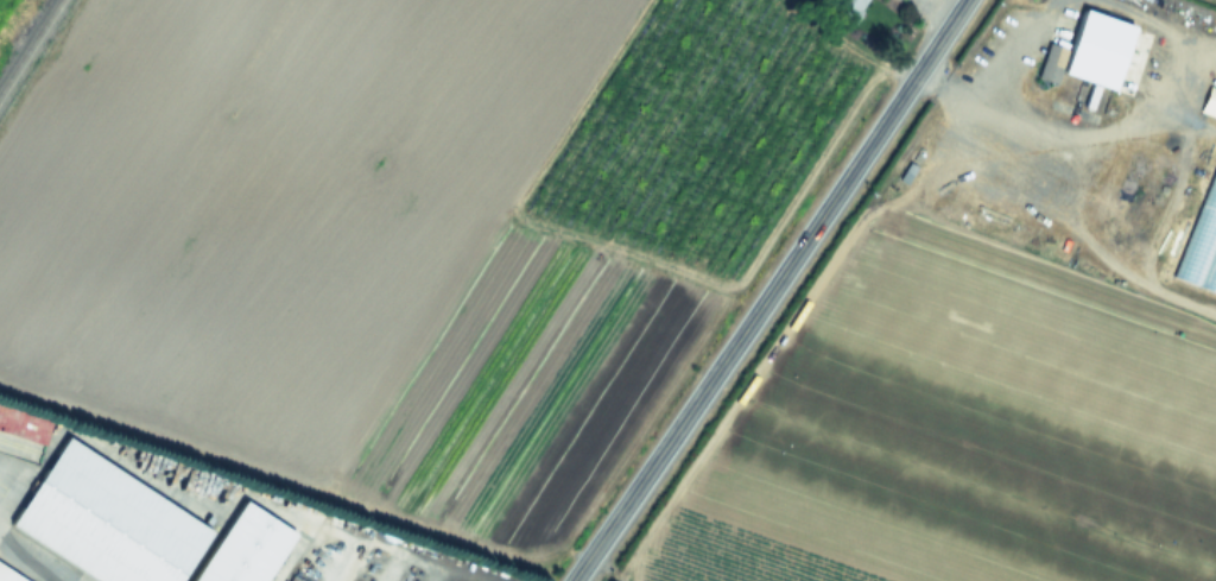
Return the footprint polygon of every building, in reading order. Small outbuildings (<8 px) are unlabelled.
[(854,22),(866,0),(822,0),(820,3),(854,22)] [(1036,79),(1056,85),(1067,50),(1047,44),(1036,79)] [(97,580),(179,580),(211,529),(63,440),(10,529),(97,580)] [(293,532),(239,500),(191,580),(263,580),(293,532)] [(0,565),(0,580),(27,580),(0,565)]
